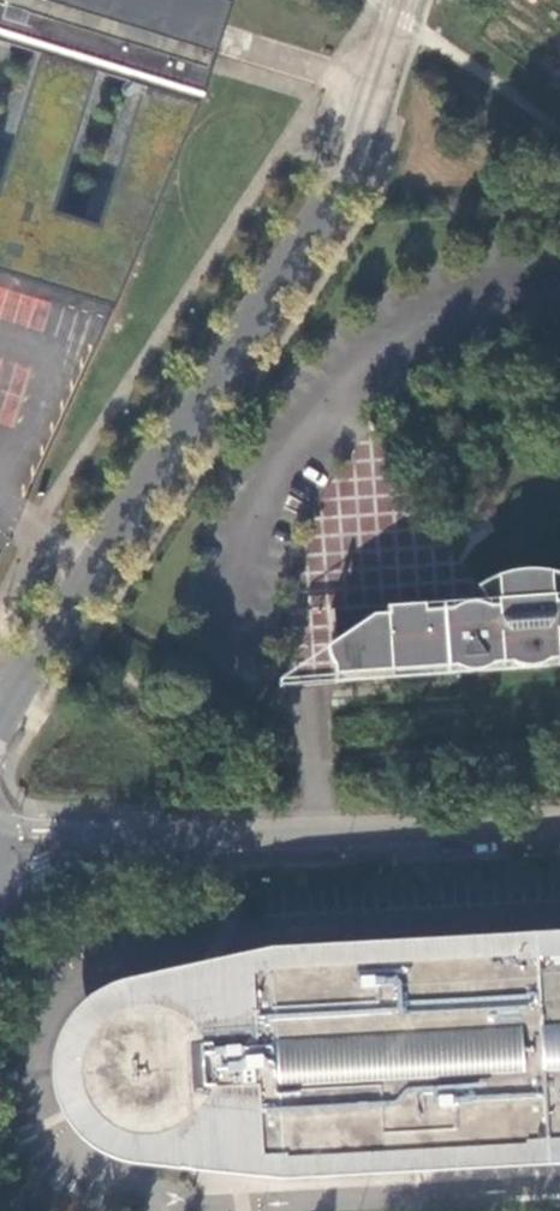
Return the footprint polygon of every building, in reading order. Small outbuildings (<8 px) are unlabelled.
[(117,304),(199,105),(192,102),(195,94),(202,97),(210,72),(221,38),(227,22),(233,4),(219,0),(0,0),(0,43),(45,57),(2,194),(0,194),(0,268),(117,304)] [(549,574),(537,573),(524,573),(511,574),(499,577),(488,582),(477,587),(485,601),(328,613),(331,645),(327,648),(328,659),(333,667),(335,684),(559,668),(559,577),(549,574)] [(133,1164),(280,1179),(559,1164),(559,1143),(547,1144),(527,1145),(527,1149),(281,1162),(281,1158),(260,1160),(258,1113),(235,1114),(236,1128),(220,1129),(219,1115),(196,1116),(185,1125),(171,1132),(157,1137),(139,1140),(130,1139),(121,1136),(113,1132),(98,1121),(92,1115),(86,1107),(82,1098),(80,1089),(79,1069),(80,1058),(83,1047),(88,1036),(100,1022),(108,1016),(125,1008),(134,1005),(145,1004),(154,1005),(164,1007),(174,1010),(191,1022),(214,1021),(213,1006),(229,1005),(229,1021),(252,1020),(249,971),(269,970),(269,966),(516,952),(517,955),(535,954),(559,953),(559,929),(268,946),(114,984),(78,1005),(62,1027),(51,1066),(55,1092),(59,1107),(74,1128),(106,1155),(133,1164)] [(249,971),(252,1020),(229,1021),(229,1005),(213,1006),(214,1021),(191,1022),(174,1010),(164,1007),(154,1005),(145,1004),(134,1005),(125,1008),(108,1016),(100,1022),(88,1036),(83,1047),(80,1058),(79,1069),(80,1089),(82,1098),(86,1107),(92,1115),(98,1121),(113,1132),(121,1136),(130,1139),(139,1140),(157,1137),(171,1132),(185,1125),(196,1116),(219,1115),(220,1129),(236,1128),(235,1114),(258,1113),(260,1160),(281,1158),(281,1162),(527,1149),(527,1145),(547,1144),(559,1143),(559,953),(535,954),(517,955),(516,952),(269,966),(269,970),(249,971)]
